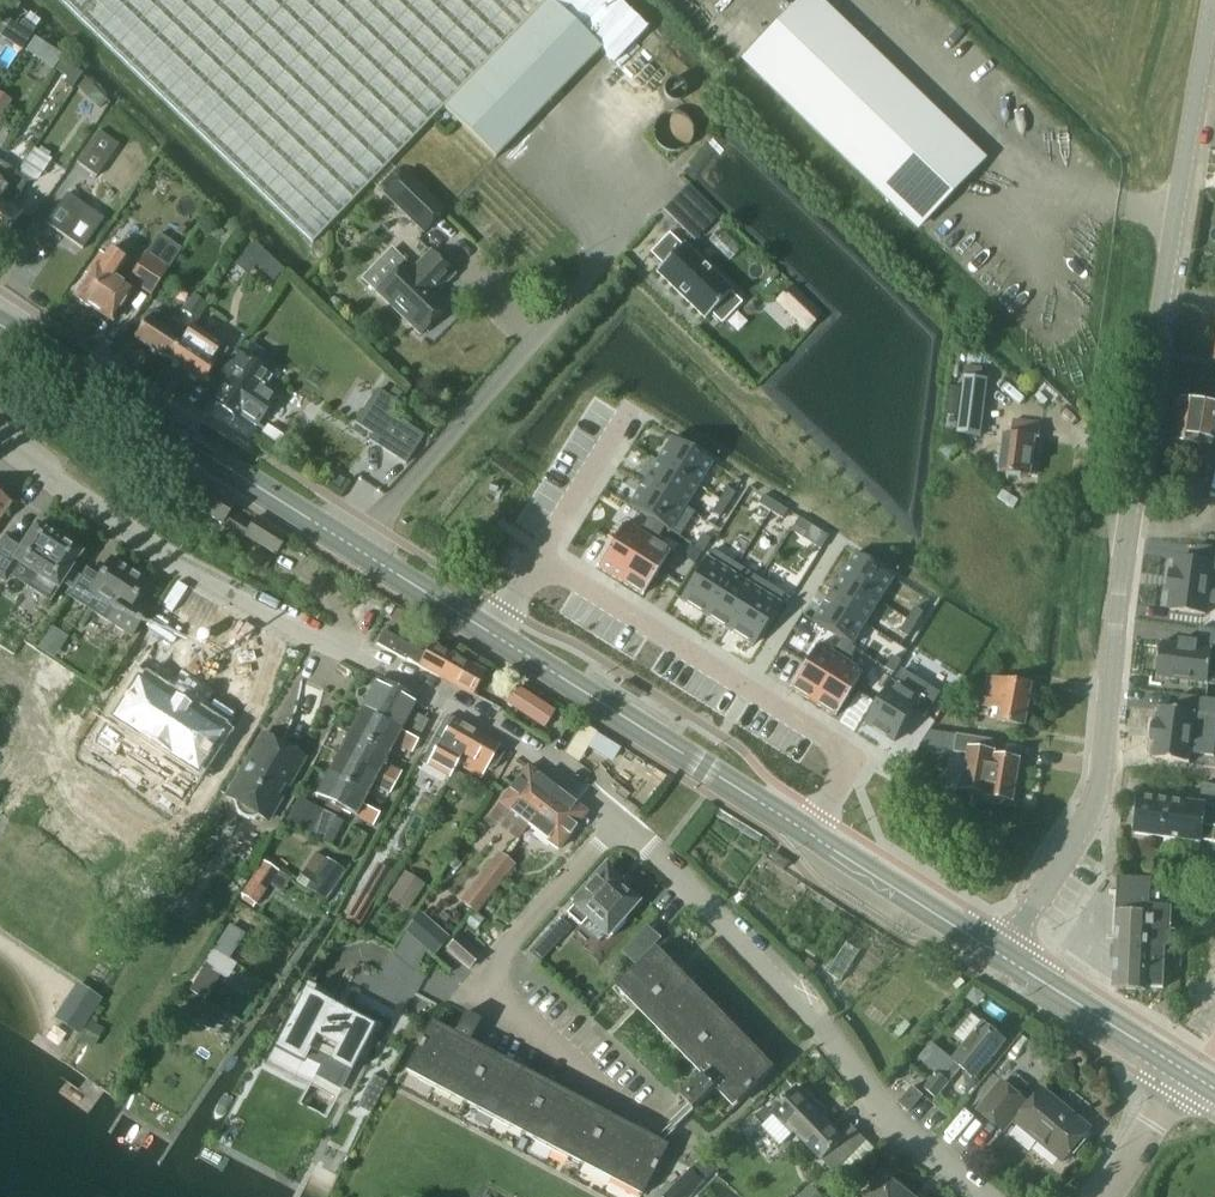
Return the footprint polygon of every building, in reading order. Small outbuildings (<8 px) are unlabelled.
[(312,243),(546,0),(61,0),(312,243)] [(443,108),(495,158),(570,81),(600,49),(613,62),(646,28),(618,0),(548,0),(443,108)] [(819,0),(802,0),(744,60),(916,227),(983,158),(819,0)] [(26,182),(37,178),(48,160),(32,150),(0,198),(0,246),(21,213),(10,206),(26,182)] [(16,173),(0,162),(0,198),(16,173)] [(445,210),(405,172),(383,194),(423,233),(445,210)] [(68,190),(45,223),(81,247),(104,214),(68,190)] [(707,205),(682,231),(693,241),(718,215),(707,205)] [(144,251),(127,278),(151,293),(169,267),(180,249),(156,234),(144,251)] [(662,265),(655,271),(704,319),(731,291),(682,244),(680,245),(668,234),(650,253),(662,265)] [(447,306),(432,291),(439,284),(441,286),(452,275),(430,253),(412,272),(405,264),(377,293),(420,334),(447,306)] [(267,256),(256,267),(275,284),(286,273),(267,256)] [(111,320),(130,290),(94,267),(75,297),(78,299),(81,303),(86,306),(90,307),(111,320)] [(193,319),(206,300),(194,292),(181,312),(193,319)] [(167,360),(186,331),(153,309),(135,337),(167,360)] [(217,364),(227,349),(191,323),(186,331),(167,360),(201,383),(214,363),(217,364)] [(275,395),(258,384),(266,372),(234,351),(211,388),(220,393),(214,402),(237,417),(239,414),(257,425),(275,395)] [(982,436),(991,379),(967,375),(958,432),(982,436)] [(377,391),(355,425),(372,436),(369,441),(406,465),(424,437),(390,416),(397,404),(377,391)] [(1175,442),(1200,447),(1202,438),(1214,440),(1214,406),(1182,401),(1175,442)] [(1031,476),(1036,438),(1041,439),(1043,424),(1014,420),(1012,435),(1006,434),(1001,472),(1031,476)] [(670,438),(656,461),(697,486),(711,463),(670,438)] [(656,461),(642,483),(693,514),(693,513),(684,507),(697,486),(656,461)] [(220,525),(234,503),(202,483),(188,505),(220,525)] [(642,483),(628,506),(647,518),(655,523),(663,527),(678,537),(693,514),(642,483)] [(726,488),(718,500),(727,505),(734,493),(726,488)] [(762,495),(757,504),(769,511),(774,503),(762,495)] [(10,504),(0,497),(0,518),(10,504)] [(718,500),(711,512),(719,517),(727,505),(718,500)] [(774,503),(769,511),(782,519),(787,511),(774,503)] [(282,543),(253,525),(251,527),(234,517),(227,528),(243,539),(245,536),(275,554),(282,543)] [(622,524),(595,566),(619,581),(655,523),(647,518),(637,533),(622,524)] [(798,518),(792,526),(805,534),(810,525),(798,518)] [(655,523),(619,581),(642,595),(668,552),(653,543),(663,527),(655,523)] [(0,544),(0,579),(3,581),(16,562),(33,574),(26,586),(49,601),(78,556),(80,554),(63,544),(65,542),(53,534),(51,536),(35,525),(22,546),(6,535),(0,544)] [(701,534),(693,547),(702,552),(709,539),(701,534)] [(1169,592),(1173,593),(1171,608),(1208,613),(1207,613),(1209,603),(1214,604),(1214,548),(1198,546),(1196,561),(1177,558),(1177,559),(1178,559),(1176,574),(1171,573),(1169,592)] [(711,550),(680,600),(704,615),(736,565),(711,550)] [(854,553),(840,576),(880,601),(895,578),(854,553)] [(86,570),(69,597),(130,637),(148,610),(134,601),(136,597),(147,581),(111,558),(98,578),(86,570)] [(736,565),(704,615),(727,630),(759,580),(736,565)] [(840,576),(826,598),(866,623),(880,601),(840,576)] [(759,580),(727,630),(751,645),(783,595),(759,580)] [(826,598),(811,621),(840,638),(848,644),(852,646),(866,623),(826,598)] [(916,607),(908,619),(916,624),(924,612),(916,607)] [(908,619),(900,631),(909,636),(916,624),(908,619)] [(1157,677),(1158,677),(1208,684),(1207,684),(1208,684),(1214,685),(1214,630),(1200,628),(1198,642),(1180,639),(1179,644),(1163,642),(1163,641),(1162,641),(1157,677)] [(451,655),(432,644),(433,641),(410,629),(403,642),(383,631),(376,645),(404,660),(404,659),(438,677),(451,655)] [(815,645),(789,687),(812,702),(848,644),(840,638),(830,654),(815,645)] [(848,644),(812,702),(834,716),(861,673),(846,664),(856,649),(852,646),(848,644)] [(451,655),(438,677),(464,692),(471,696),(483,672),(451,655)] [(894,655),(886,668),(894,672),(894,673),(902,660),(894,655)] [(881,665),(866,689),(878,696),(894,672),(886,668),(881,665)] [(145,666),(95,743),(115,756),(120,748),(128,753),(127,756),(157,776),(159,773),(167,778),(162,786),(182,799),(232,721),(145,666)] [(903,669),(868,724),(895,741),(914,710),(926,718),(941,693),(903,669)] [(1027,725),(1033,685),(988,677),(984,705),(1001,708),(999,721),(1027,725)] [(377,680),(360,712),(400,732),(400,731),(416,701),(377,680)] [(503,702),(543,728),(554,712),(514,686),(503,702)] [(980,708),(982,698),(968,695),(966,705),(980,708)] [(1151,742),(1156,742),(1154,757),(1153,757),(1153,758),(1190,763),(1190,762),(1191,753),(1214,756),(1214,753),(1214,700),(1180,695),(1178,710),(1160,708),(1158,723),(1153,723),(1151,742)] [(417,740),(400,731),(400,732),(360,712),(349,733),(388,753),(394,743),(410,752),(417,740)] [(457,765),(475,733),(447,716),(436,735),(437,735),(422,762),(450,777),(457,765)] [(621,748),(597,733),(599,731),(584,722),(564,753),(578,762),(588,747),(612,762),(621,748)] [(1014,800),(1021,760),(995,756),(996,752),(993,752),(994,740),(941,732),(940,743),(956,746),(955,752),(969,754),(964,789),(989,793),(989,796),(1014,800)] [(383,763),(388,753),(349,733),(338,753),(394,783),(400,772),(383,763)] [(505,750),(475,733),(457,765),(480,778),(483,774),(487,776),(493,767),(495,768),(505,750)] [(288,786),(303,759),(266,737),(248,768),(244,766),(226,797),(234,802),(234,807),(235,810),(237,813),(241,817),(246,819),(248,819),(254,819),(259,817),(267,821),(280,799),(276,797),(283,784),(288,786)] [(394,783),(338,753),(326,775),(366,796),(372,785),(388,793),(394,783)] [(528,827),(556,791),(527,768),(499,803),(528,827)] [(466,776),(455,770),(446,786),(457,792),(466,776)] [(326,775),(315,797),(371,826),(378,814),(361,805),(366,796),(326,775)] [(1207,805),(1214,806),(1214,785),(1204,784),(1202,804),(1141,796),(1136,833),(1201,842),(1202,840),(1214,841),(1214,829),(1205,827),(1207,805)] [(557,850),(585,814),(556,791),(528,827),(557,850)] [(343,822),(298,798),(286,821),(323,840),(324,838),(332,843),(343,822)] [(287,829),(280,842),(298,851),(305,838),(287,829)] [(503,879),(513,866),(498,854),(488,867),(503,879)] [(326,861),(307,889),(323,900),(342,872),(326,861)] [(377,863),(360,894),(372,901),(390,871),(377,863)] [(257,906),(278,874),(262,864),(241,895),(257,906)] [(494,891),(503,879),(488,867),(479,878),(494,891)] [(621,918),(635,903),(619,890),(622,886),(605,870),(573,905),(574,906),(565,916),(579,928),(587,918),(610,939),(625,922),(621,918)] [(404,871),(387,897),(407,910),(424,884),(404,871)] [(484,904),(494,891),(479,878),(469,892),(484,904)] [(1171,943),(1173,908),(1171,908),(1172,903),(1160,902),(1160,893),(1152,892),(1153,880),(1119,878),(1113,982),(1118,989),(1146,990),(1146,987),(1163,988),(1166,946),(1171,943)] [(476,913),(484,904),(469,892),(461,901),(476,913)] [(228,959),(241,936),(228,928),(214,951),(228,959)] [(539,962),(559,940),(548,930),(528,953),(539,962)] [(482,955),(459,935),(447,948),(469,969),(482,955)] [(739,1104),(775,1069),(658,949),(622,984),(739,1104)] [(226,979),(235,964),(212,951),(203,965),(226,979)] [(223,1013),(191,995),(181,1012),(213,1031),(223,1013)] [(277,1045),(268,1062),(309,1083),(297,1104),(325,1118),(336,1097),(349,1074),(373,1026),(363,1021),(322,1000),(319,1006),(301,996),(279,1038),(280,1038),(277,1045)] [(974,1078),(1004,1041),(983,1024),(945,1069),(953,1076),(960,1067),(974,1078)] [(663,1152),(427,1028),(403,1073),(639,1196),(663,1152)] [(936,1098),(948,1082),(936,1073),(924,1088),(936,1098)] [(1091,1129),(1043,1090),(1027,1109),(1024,1106),(1027,1102),(1003,1082),(979,1111),(1003,1131),(1013,1120),(1064,1162),(1091,1129)] [(913,1085),(901,1100),(911,1109),(924,1094),(913,1085)] [(842,1134),(797,1087),(771,1112),(793,1135),(795,1132),(833,1171),(865,1140),(851,1126),(842,1134)] [(691,1167),(676,1182),(689,1196),(717,1169),(706,1157),(691,1167)] [(888,1183),(877,1196),(905,1196),(888,1183)] [(799,1196),(822,1196),(811,1186),(799,1196)]
